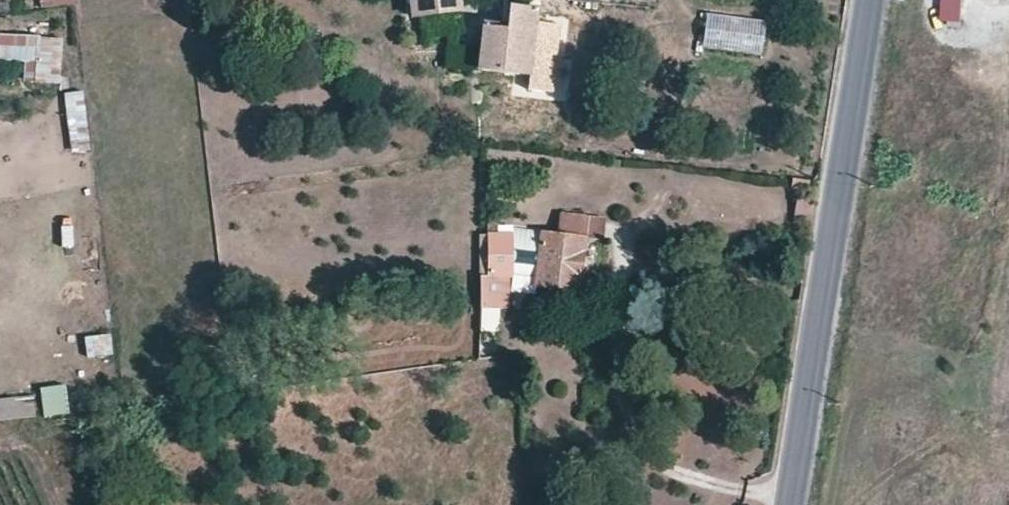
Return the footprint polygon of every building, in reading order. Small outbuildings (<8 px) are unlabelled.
[(42,9),(76,6),(75,0),(41,0),(42,9)] [(415,17),(462,12),(461,0),(413,0),(413,2),(414,12),(415,17)] [(510,6),(508,28),(484,26),(480,63),(480,70),(531,76),(539,9),(510,6)] [(931,48),(1005,58),(1008,33),(934,23),(931,48)] [(25,83),(63,82),(62,34),(0,36),(0,61),(25,60),(25,83)] [(84,91),(65,93),(72,154),(91,151),(84,91)] [(485,91),(481,124),(541,131),(544,97),(485,91)] [(793,179),(793,188),(810,190),(812,181),(793,179)] [(602,240),(605,221),(560,216),(557,236),(584,239),(602,240)] [(513,291),(514,266),(539,268),(538,287),(578,292),(584,239),(557,236),(543,234),(541,251),(513,248),(514,237),(491,236),(491,276),(481,277),(481,310),(493,310),(508,310),(508,291),(513,291)] [(493,310),(481,310),(480,333),(492,333),(493,310)] [(84,337),(87,358),(115,355),(112,334),(84,337)] [(40,389),(45,419),(71,415),(66,385),(40,389)] [(35,399),(0,398),(0,421),(35,421),(35,399)]
